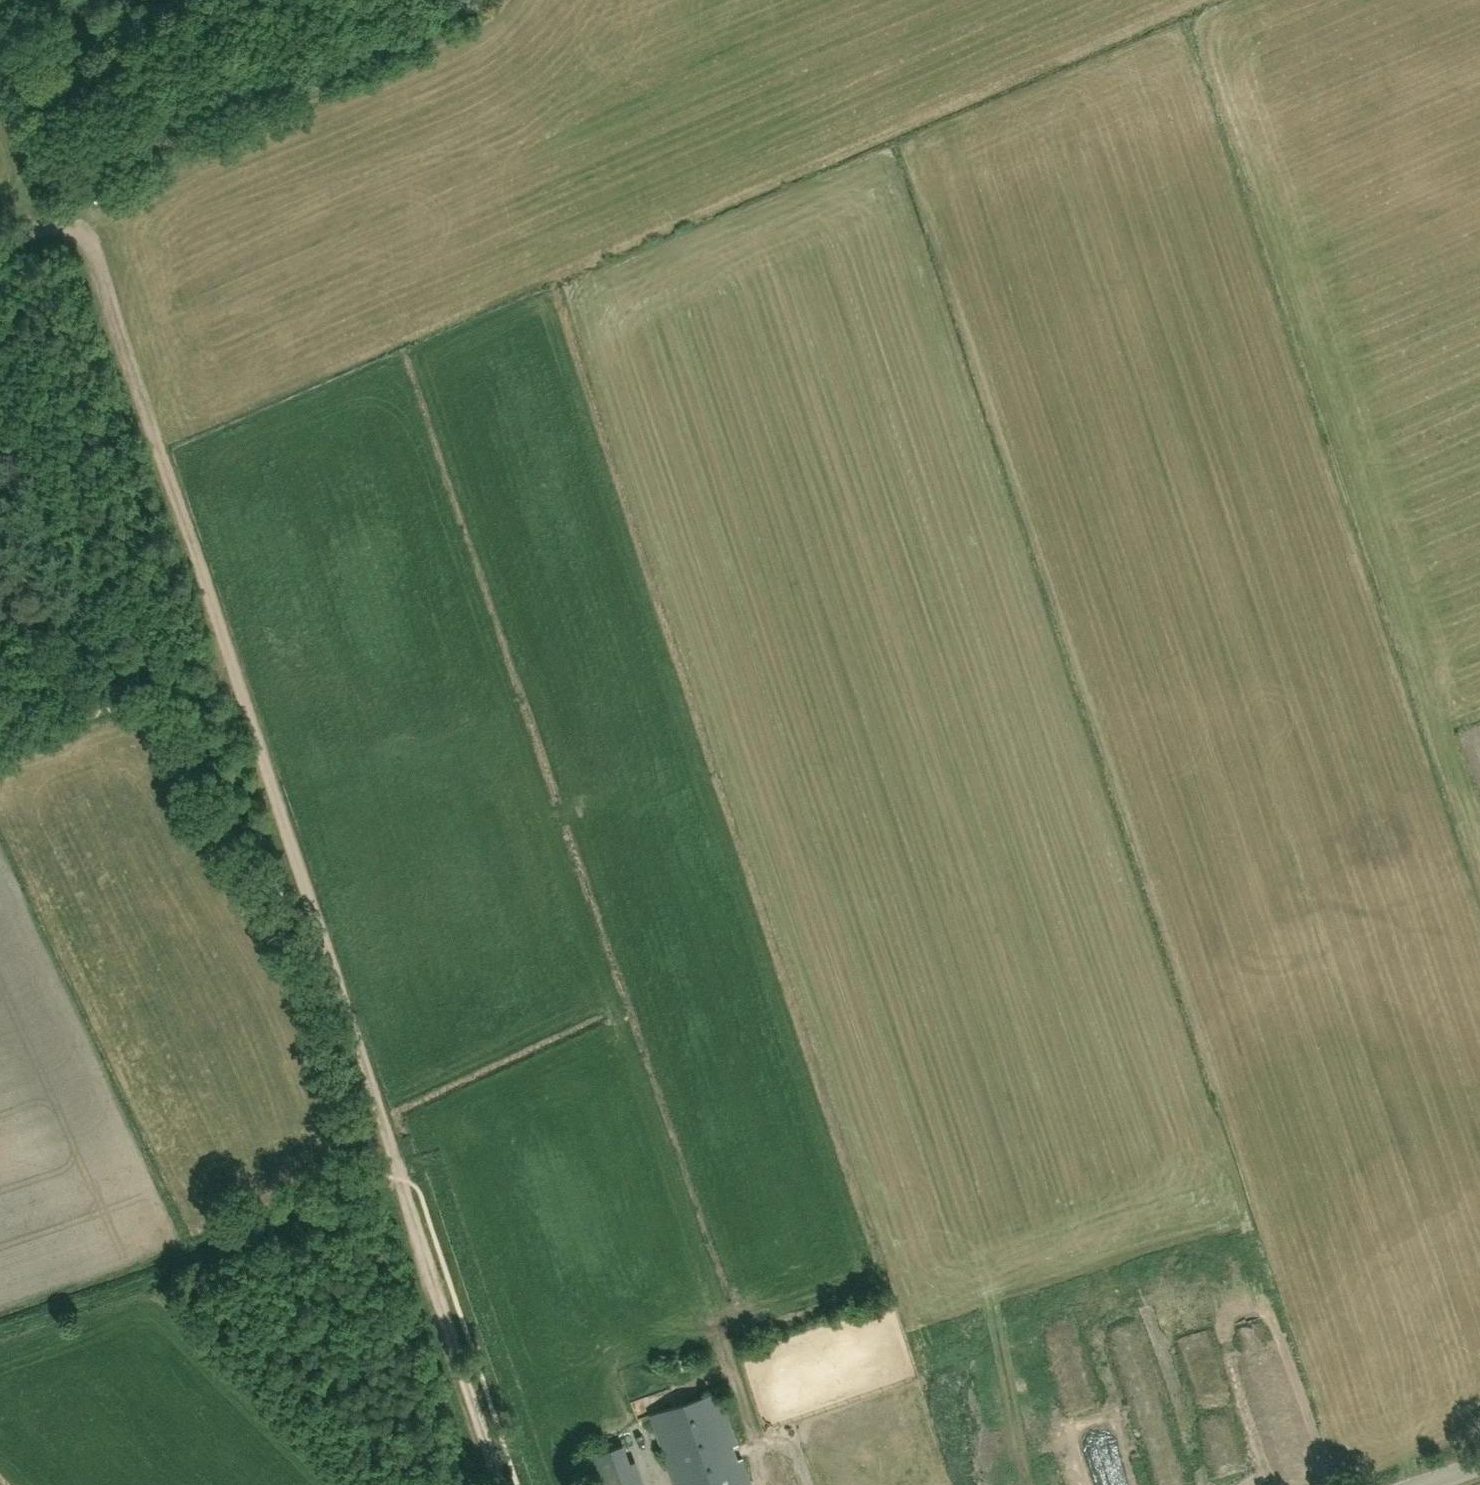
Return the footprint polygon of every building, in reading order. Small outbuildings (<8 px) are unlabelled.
[(718,1390),(651,1414),(676,1484),(752,1484),(718,1390)]
